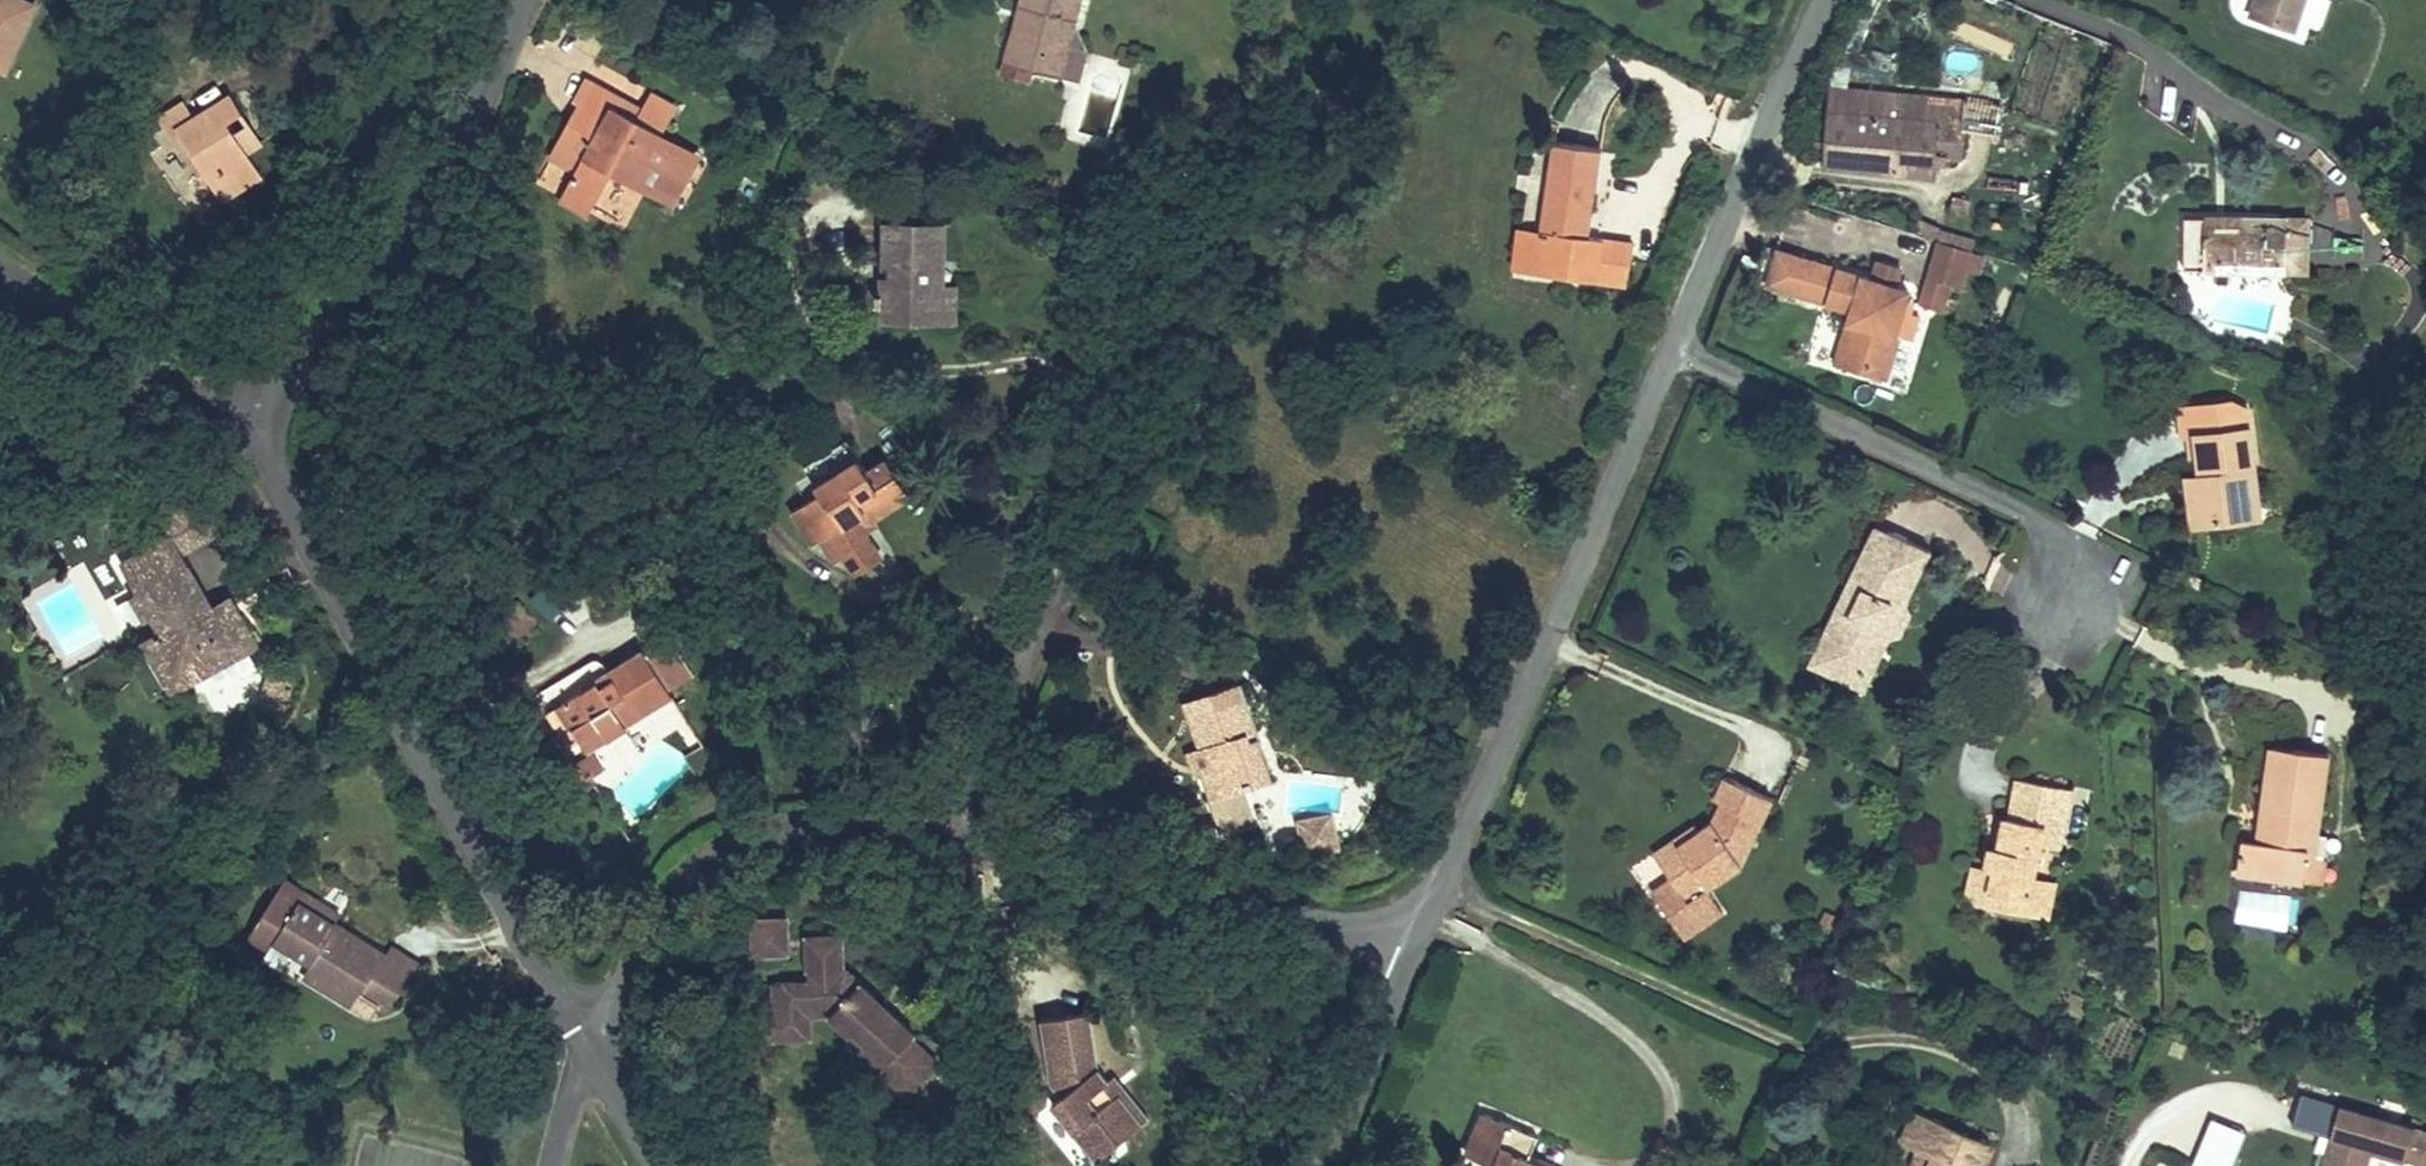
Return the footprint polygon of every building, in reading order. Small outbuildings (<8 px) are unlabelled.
[(663,9),(680,0),(658,0),(663,9)] [(1086,0),(1022,0),(1017,17),(1031,20),(1019,66),(1037,71),(1033,87),(1062,94),(1086,0)] [(2244,20),(2286,35),(2299,0),(2251,0),(2244,20)] [(16,12),(0,5),(0,47),(16,12)] [(1019,66),(1031,20),(1017,17),(1001,79),(1033,87),(1037,71),(1019,66)] [(203,109),(183,129),(192,138),(242,188),(278,152),(255,129),(241,115),(234,109),(252,92),(236,76),(203,109)] [(664,153),(623,133),(629,121),(567,91),(554,117),(562,121),(537,174),(556,183),(544,208),(575,224),(597,180),(620,191),(632,168),(652,178),(664,153)] [(1958,105),(1827,92),(1818,181),(1851,184),(1852,167),(1950,177),(1958,105)] [(192,138),(183,129),(203,109),(187,93),(154,126),(179,151),(192,138)] [(258,98),(241,115),(255,129),(273,112),(258,98)] [(1550,148),(1535,241),(1540,242),(1534,279),(1593,288),(1600,246),(1585,243),(1599,157),(1550,148)] [(664,153),(652,178),(632,168),(620,191),(664,213),(689,165),(664,153)] [(1852,167),(1851,184),(1949,195),(1950,177),(1852,167)] [(2200,285),(2201,237),(2181,236),(2179,285),(2200,285)] [(1535,241),(1515,237),(1509,274),(1534,279),(1540,242),(1535,241)] [(2296,240),(2201,237),(2200,285),(2295,288),(2296,240)] [(879,346),(938,342),(935,283),(942,283),(939,240),(876,244),(879,285),(886,285),(888,299),(875,299),(879,346)] [(1631,251),(1600,246),(1593,288),(1624,293),(1631,251)] [(1911,307),(1909,313),(1930,320),(1938,293),(1950,297),(1961,261),(1929,250),(1911,307)] [(1885,390),(1896,349),(1888,346),(1899,304),(1902,295),(1888,292),(1865,285),(1769,259),(1768,261),(1760,259),(1753,287),(1760,289),(1759,295),(1844,318),(1835,352),(1859,358),(1852,381),(1885,390)] [(1869,268),(1865,285),(1888,292),(1892,274),(1869,268)] [(936,299),(938,342),(960,340),(958,298),(936,299)] [(1911,307),(1899,304),(1888,346),(1896,349),(1905,351),(1914,323),(1907,321),(1909,313),(1911,307)] [(1859,358),(1835,352),(1829,375),(1852,381),(1859,358)] [(2234,543),(2231,510),(2250,508),(2246,446),(2177,451),(2180,498),(2192,497),(2193,521),(2182,521),(2184,547),(2234,543)] [(803,512),(854,491),(845,470),(795,491),(803,512)] [(900,517),(884,478),(854,491),(803,512),(776,524),(791,560),(809,553),(819,576),(833,570),(843,594),(873,581),(858,546),(871,541),(867,531),(900,517)] [(197,610),(167,553),(218,527),(198,488),(146,514),(157,535),(110,559),(148,632),(131,641),(146,671),(166,661),(178,685),(248,650),(231,615),(206,628),(197,610)] [(2192,497),(2180,498),(2182,521),(2193,521),(2192,497)] [(2250,508),(2231,510),(2234,543),(2252,542),(2250,508)] [(1813,652),(1827,658),(1844,621),(1841,611),(1843,605),(1853,602),(1880,545),(1867,538),(1813,652)] [(1844,621),(1827,658),(1868,678),(1881,652),(1898,615),(1922,565),(1880,545),(1853,602),(1843,605),(1841,611),(1844,621)] [(197,610),(206,628),(231,615),(221,597),(197,610)] [(1898,615),(1881,652),(1897,647),(1906,629),(1898,615)] [(645,645),(670,687),(692,674),(666,632),(645,645)] [(1827,658),(1813,652),(1802,674),(1858,700),(1868,678),(1827,658)] [(166,661),(146,671),(158,696),(178,685),(166,661)] [(628,662),(542,713),(570,761),(656,711),(628,662)] [(284,725),(292,676),(261,670),(253,720),(284,725)] [(1266,771),(1241,694),(1186,709),(1201,757),(1215,754),(1223,780),(1213,782),(1222,811),(1215,813),(1223,843),(1255,832),(1246,801),(1272,793),(1266,771)] [(685,753),(701,743),(679,706),(662,716),(685,753)] [(2248,732),(2255,835),(2229,837),(2231,871),(2298,865),(2295,814),(2319,812),(2312,726),(2248,732)] [(1223,780),(1215,754),(1186,761),(1204,817),(1215,813),(1222,811),(1213,782),(1223,780)] [(578,778),(551,794),(562,812),(588,797),(578,778)] [(1709,820),(1717,824),(1728,801),(1712,793),(1701,816),(1709,820)] [(1730,888),(1763,817),(1728,801),(1717,824),(1709,820),(1698,842),(1681,852),(1675,856),(1688,877),(1666,893),(1683,919),(1730,888)] [(2055,871),(2062,825),(2012,817),(2009,838),(1999,836),(1994,871),(1984,869),(1981,889),(1991,890),(1985,930),(2025,936),(2031,900),(2036,868),(2055,871)] [(1310,846),(1316,870),(1338,863),(1332,840),(1310,846)] [(1647,863),(1666,893),(1688,877),(1675,856),(1681,852),(1675,844),(1647,863)] [(321,897),(341,908),(352,887),(332,876),(321,897)] [(245,911),(277,928),(286,912),(328,933),(336,917),(263,878),(245,911)] [(1964,926),(1985,930),(1991,890),(1981,889),(1970,887),(1964,926)] [(2031,900),(2025,936),(2039,938),(2045,902),(2031,900)] [(328,933),(286,912),(277,928),(245,911),(227,945),(258,961),(264,951),(304,972),(296,986),(349,1014),(356,1000),(383,1014),(404,974),(378,960),(328,933)] [(791,933),(753,935),(755,972),(793,970),(791,933)] [(378,960),(404,974),(412,959),(386,945),(378,960)] [(807,951),(808,989),(847,989),(847,951),(807,951)] [(933,1079),(847,989),(808,989),(808,1001),(771,1002),(772,1018),(812,1017),(814,1036),(824,1036),(873,1087),(868,1091),(883,1106),(902,1086),(913,1098),(933,1079)] [(1055,1087),(1066,1104),(1054,1114),(1096,1165),(1121,1165),(1133,1157),(1126,1149),(1144,1135),(1125,1108),(1118,1113),(1106,1095),(1114,1088),(1101,1066),(1099,1016),(1072,1017),(1073,1028),(1051,1028),(1055,1087)] [(812,1017),(772,1018),(773,1054),(813,1052),(812,1017)] [(1125,1108),(1144,1135),(1154,1127),(1123,1083),(1106,1095),(1118,1113),(1125,1108)] [(902,1086),(883,1106),(894,1117),(913,1098),(902,1086)] [(2295,1119),(2286,1149),(2325,1162),(2323,1165),(2425,1165),(2425,1163),(2295,1119)] [(1525,1147),(1474,1125),(1456,1165),(1517,1165),(1525,1147)] [(1984,1157),(1908,1125),(1896,1154),(1916,1162),(1925,1165),(1980,1165),(1984,1157)]
